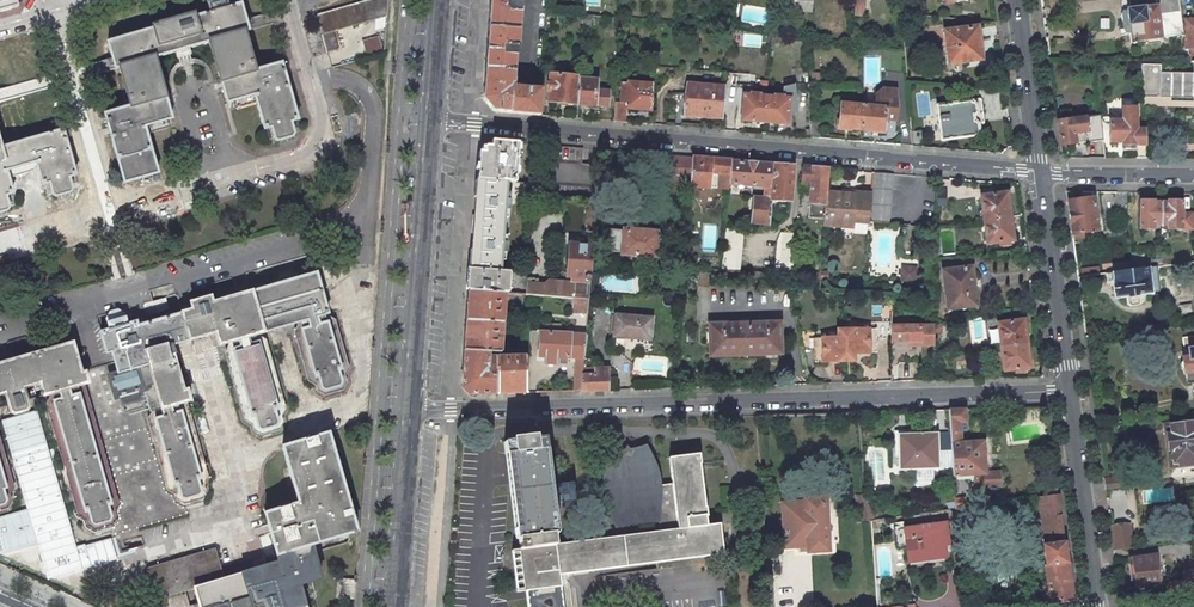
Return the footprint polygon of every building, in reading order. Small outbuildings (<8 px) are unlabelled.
[(19,5),(18,0),(0,0),(0,11),(19,5)] [(210,12),(195,16),(194,15),(192,14),(154,25),(153,27),(153,28),(109,41),(107,43),(113,64),(114,68),(116,69),(119,68),(130,106),(105,113),(104,115),(124,182),(125,183),(157,174),(158,172),(145,127),(171,119),(172,117),(155,58),(176,52),(177,56),(179,57),(183,56),(188,54),(189,53),(188,48),(209,42),(226,102),(228,103),(254,95),(263,128),(265,129),(271,127),(274,139),(278,141),(293,137),(295,133),(291,122),(297,120),(298,118),(282,64),(280,63),(255,70),(243,32),(248,31),(249,29),(247,24),(242,5),(240,4),(228,7),(226,0),(206,0),(210,12)] [(317,16),(328,53),(341,49),(336,31),(387,16),(388,0),(371,0),(317,16)] [(488,29),(518,31),(521,0),(490,0),(488,29)] [(794,10),(812,11),(813,0),(795,0),(794,10)] [(855,15),(862,16),(864,0),(856,0),(855,15)] [(1131,9),(1123,10),(1122,13),(1122,22),(1124,25),(1129,25),(1131,43),(1161,39),(1161,38),(1183,35),(1178,0),(1130,0),(1131,9)] [(1185,19),(1186,48),(1191,48),(1191,62),(1193,62),(1193,19),(1185,19)] [(977,27),(945,31),(949,64),(982,59),(977,27)] [(517,53),(518,31),(488,29),(485,69),(513,71),(515,53),(517,53)] [(367,57),(385,52),(380,36),(362,41),(367,57)] [(1193,62),(1193,73),(1161,72),(1161,65),(1142,64),(1144,105),(1160,106),(1161,97),(1193,97),(1193,62)] [(485,69),(483,98),(495,111),(540,115),(542,88),(512,86),(513,71),(485,69)] [(579,77),(551,74),(549,100),(578,103),(579,80),(579,77)] [(596,80),(579,80),(578,103),(607,106),(608,91),(595,90),(596,80)] [(653,84),(629,82),(629,84),(623,84),(621,97),(627,98),(626,107),(652,110),(653,84)] [(726,87),(687,84),(684,115),(723,118),(726,87)] [(794,99),(796,99),(794,84),(783,87),(782,97),(782,98),(794,99)] [(896,120),(897,109),(896,90),(884,89),(876,95),(875,107),(863,106),(861,129),(883,131),(885,119),(896,120)] [(752,95),(739,94),(738,107),(743,107),(742,120),(764,122),(767,97),(759,96),(759,94),(752,94),(752,95)] [(775,97),(767,97),(764,122),(787,124),(789,111),(793,112),(794,99),(782,98),(782,97),(775,96),(775,97)] [(1161,97),(1160,106),(1193,107),(1193,97),(1161,97)] [(970,101),(937,106),(942,140),(975,135),(975,134),(977,134),(979,131),(978,124),(984,123),(981,100),(979,99),(970,100),(970,101)] [(863,106),(841,104),(839,127),(861,129),(863,106)] [(622,108),(615,108),(614,121),(622,122),(622,108)] [(1122,121),(1109,121),(1109,142),(1122,142),(1123,145),(1146,145),(1145,129),(1136,129),(1136,120),(1137,120),(1137,108),(1122,108),(1122,121)] [(1085,117),(1057,121),(1060,145),(1075,143),(1089,142),(1102,140),(1101,124),(1087,126),(1085,117)] [(819,121),(809,121),(810,138),(819,138),(819,121)] [(8,211),(10,207),(6,195),(12,194),(14,189),(9,168),(5,145),(0,130),(0,213),(8,211)] [(62,130),(5,145),(9,168),(36,162),(42,184),(44,185),(49,183),(53,195),(56,197),(71,193),(73,189),(69,177),(75,176),(76,174),(64,131),(62,130)] [(919,132),(911,132),(912,146),(920,147),(919,132)] [(477,179),(507,181),(516,182),(517,163),(520,164),(521,158),(519,158),(519,155),(518,155),(519,143),(492,141),(485,146),(479,152),(477,179)] [(562,199),(576,200),(588,200),(596,201),(599,150),(590,149),(588,164),(582,163),(583,148),(550,145),(541,145),(539,163),(543,163),(541,197),(562,199)] [(673,156),(671,178),(691,180),(693,157),(673,156)] [(729,184),(730,178),(730,174),(732,161),(693,157),(691,180),(691,186),(729,189),(729,184)] [(774,164),(732,161),(730,174),(730,178),(729,184),(743,185),(772,187),(774,164)] [(793,166),(774,164),(772,187),(771,198),(772,200),(790,202),(793,166)] [(828,168),(803,166),(801,181),(811,182),(809,212),(817,212),(816,223),(824,223),(826,192),(828,168)] [(876,172),(872,223),(888,224),(892,174),(876,172)] [(507,181),(477,179),(470,269),(500,271),(502,252),(506,253),(510,200),(506,200),(507,181)] [(1082,191),(1066,191),(1072,234),(1097,231),(1100,231),(1100,227),(1097,228),(1093,197),(1082,199),(1082,191)] [(824,225),(853,227),(854,221),(870,223),(872,194),(856,192),(856,194),(826,192),(824,223),(824,225)] [(1006,193),(981,196),(984,220),(1009,217),(1006,193)] [(771,198),(756,197),(753,223),(770,225),(772,200),(771,198)] [(596,201),(588,200),(587,219),(589,222),(588,228),(589,230),(593,230),(594,226),(594,223),(596,201)] [(1153,201),(1140,201),(1140,229),(1153,229),(1153,225),(1161,225),(1161,202),(1153,202),(1153,201)] [(1168,202),(1161,202),(1161,225),(1168,225),(1168,229),(1192,229),(1192,213),(1182,213),(1182,201),(1168,201),(1168,202)] [(1009,217),(984,220),(987,243),(1013,240),(1009,217)] [(667,232),(623,229),(623,231),(621,231),(621,229),(609,228),(607,253),(619,254),(619,252),(622,252),(622,254),(656,256),(657,246),(666,246),(667,232)] [(743,230),(725,229),(722,271),(739,272),(743,230)] [(796,234),(781,232),(778,240),(775,275),(792,276),(796,234)] [(592,247),(572,245),(570,276),(572,276),(571,287),(527,283),(525,294),(573,298),(588,300),(589,289),(591,267),(592,247)] [(1150,250),(1131,252),(1132,270),(1151,268),(1157,267),(1161,266),(1161,259),(1150,261),(1150,250)] [(703,257),(685,257),(684,269),(702,270),(703,257)] [(1169,258),(1161,259),(1161,266),(1170,265),(1169,258)] [(597,268),(591,267),(589,289),(597,289),(598,274),(596,274),(597,268)] [(902,279),(914,280),(915,268),(903,267),(902,279)] [(971,267),(943,271),(948,309),(976,305),(971,267)] [(1132,270),(1112,273),(1115,297),(1127,296),(1128,304),(1130,306),(1138,305),(1140,302),(1139,294),(1151,292),(1160,291),(1157,267),(1151,268),(1132,270)] [(500,271),(470,269),(469,290),(505,293),(507,293),(509,271),(500,271)] [(238,297),(212,304),(211,298),(209,297),(192,302),(191,304),(192,310),(139,325),(138,322),(136,321),(128,323),(125,313),(117,310),(110,312),(106,319),(109,329),(101,331),(100,333),(106,352),(107,353),(111,352),(115,363),(117,372),(109,374),(108,376),(115,397),(116,399),(120,398),(122,404),(124,405),(142,400),(143,398),(141,392),(144,391),(145,389),(139,367),(147,365),(162,417),(156,418),(154,419),(153,421),(171,486),(173,487),(178,486),(181,497),(185,499),(199,495),(201,491),(198,480),(202,479),(203,477),(185,412),(183,411),(181,403),(189,401),(190,399),(188,391),(186,390),(184,391),(174,357),(172,356),(172,355),(176,354),(173,345),(215,333),(219,344),(220,345),(229,343),(231,350),(230,352),(248,417),(250,418),(255,416),(258,428),(262,430),(276,426),(278,422),(275,411),(279,409),(280,407),(259,344),(257,343),(258,341),(256,336),(295,324),(297,331),(296,333),(309,378),(311,380),(315,378),(319,390),(322,392),(337,387),(339,384),(336,372),(340,371),(341,369),(331,322),(329,321),(327,314),(328,312),(317,274),(315,273),(251,293),(249,287),(248,286),(237,290),(236,291),(238,297)] [(505,293),(469,290),(467,320),(502,322),(505,293)] [(588,300),(573,298),(572,311),(583,312),(583,318),(587,318),(588,300)] [(146,316),(169,309),(166,300),(142,307),(146,316)] [(652,318),(614,314),(612,337),(650,340),(652,318)] [(464,350),(488,351),(500,352),(502,322),(467,320),(464,350)] [(1023,320),(998,324),(1001,347),(1026,343),(1023,320)] [(780,323),(709,325),(710,356),(781,353),(780,323)] [(561,325),(545,324),(544,332),(543,332),(542,356),(544,356),(544,363),(557,364),(558,357),(576,358),(574,391),(581,391),(583,367),(584,358),(586,335),(560,333),(561,325)] [(934,327),(892,326),(891,340),(908,340),(908,344),(934,345),(934,327)] [(845,354),(868,353),(876,353),(875,339),(875,329),(844,330),(844,338),(845,354)] [(5,393),(11,413),(15,415),(27,411),(29,407),(23,388),(40,383),(43,394),(45,395),(50,394),(52,401),(51,403),(82,512),(83,513),(88,511),(91,523),(95,525),(109,521),(111,517),(108,505),(113,504),(114,502),(83,394),(81,393),(79,386),(87,383),(88,382),(86,374),(84,373),(82,373),(81,372),(73,344),(71,343),(33,354),(28,338),(25,337),(8,342),(6,345),(9,355),(0,357),(0,395),(5,393)] [(822,363),(846,362),(845,354),(844,338),(814,339),(814,349),(815,363),(822,363)] [(1026,343),(1001,347),(1004,370),(1029,367),(1026,343)] [(1189,349),(1190,357),(1185,358),(1182,358),(1182,360),(1181,363),(1181,368),(1184,370),(1184,373),(1186,373),(1187,383),(1193,382),(1193,349),(1189,349)] [(472,394),(497,394),(496,358),(487,358),(488,351),(464,350),(462,384),(462,388),(468,395),(472,394)] [(496,358),(497,394),(526,393),(526,357),(496,358)] [(87,383),(123,504),(118,511),(120,518),(115,527),(117,534),(187,513),(185,507),(183,507),(174,503),(172,496),(164,492),(143,414),(147,412),(145,407),(121,414),(119,414),(115,397),(108,376),(109,374),(117,372),(115,363),(81,372),(82,373),(84,373),(86,374),(88,382),(87,383)] [(143,398),(147,397),(151,413),(154,412),(156,418),(162,417),(147,365),(139,367),(145,389),(144,391),(141,392),(143,398)] [(608,368),(583,367),(581,391),(608,390),(608,368)] [(965,409),(949,410),(950,433),(952,467),(953,476),(974,474),(975,488),(1000,486),(999,472),(995,472),(986,473),(983,441),(961,442),(961,437),(960,423),(966,423),(965,409)] [(981,409),(971,409),(973,435),(983,434),(981,409)] [(0,517),(0,535),(3,547),(5,553),(38,544),(48,580),(122,559),(121,556),(116,537),(76,548),(37,411),(2,421),(27,509),(0,517)] [(1171,425),(1172,434),(1167,435),(1171,466),(1193,463),(1193,422),(1171,425)] [(950,433),(899,435),(899,449),(904,449),(904,456),(901,456),(902,469),(952,467),(950,433)] [(156,598),(194,587),(200,606),(258,606),(260,606),(261,606),(307,606),(301,585),(321,579),(321,577),(312,546),(356,531),(326,435),(282,447),(283,450),(296,505),(264,514),(278,562),(223,578),(214,549),(147,569),(156,598)] [(660,531),(630,535),(555,544),(554,534),(557,534),(545,437),(537,438),(536,435),(512,438),(512,441),(504,442),(516,539),(518,539),(520,549),(512,550),(517,592),(526,591),(528,606),(563,606),(559,574),(588,571),(656,562),(723,554),(719,524),(706,525),(705,516),(707,516),(699,454),(669,458),(672,484),(659,486),(658,480),(657,477),(656,471),(654,466),(652,460),(648,453),(646,451),(644,450),(639,450),(632,450),(627,450),(623,451),(616,453),(612,454),(610,456),(609,457),(608,459),(606,467),(605,479),(605,487),(606,496),(607,500),(610,508),(614,516),(615,519),(615,523),(616,523),(616,524),(618,524),(618,525),(655,520),(659,519),(660,531)] [(5,504),(7,500),(3,489),(8,488),(9,486),(0,454),(0,505),(5,504)] [(1124,476),(1104,479),(1106,489),(1126,487),(1126,486),(1124,476)] [(1051,495),(1058,494),(1058,490),(1057,486),(1047,487),(1048,496),(1051,495)] [(1072,600),(1058,494),(1051,495),(1048,496),(1039,497),(1044,539),(1042,539),(1051,603),(1072,600)] [(864,495),(856,495),(858,523),(866,522),(866,520),(865,501),(864,495)] [(799,497),(783,498),(784,520),(780,520),(781,532),(785,531),(786,546),(809,544),(809,550),(826,549),(823,500),(806,501),(806,504),(800,504),(799,497)] [(964,498),(954,499),(955,508),(960,508),(965,507),(964,498)] [(873,500),(865,501),(866,520),(871,520),(874,519),(873,500)] [(946,523),(894,530),(896,548),(906,547),(908,560),(946,555),(944,544),(949,543),(946,523)] [(1130,525),(1111,527),(1114,550),(1133,547),(1130,525)] [(1155,555),(1129,558),(1131,579),(1134,579),(1136,588),(1145,586),(1145,582),(1158,580),(1155,555)] [(1183,573),(1185,585),(1167,587),(1168,594),(1193,591),(1193,571),(1183,573)]
